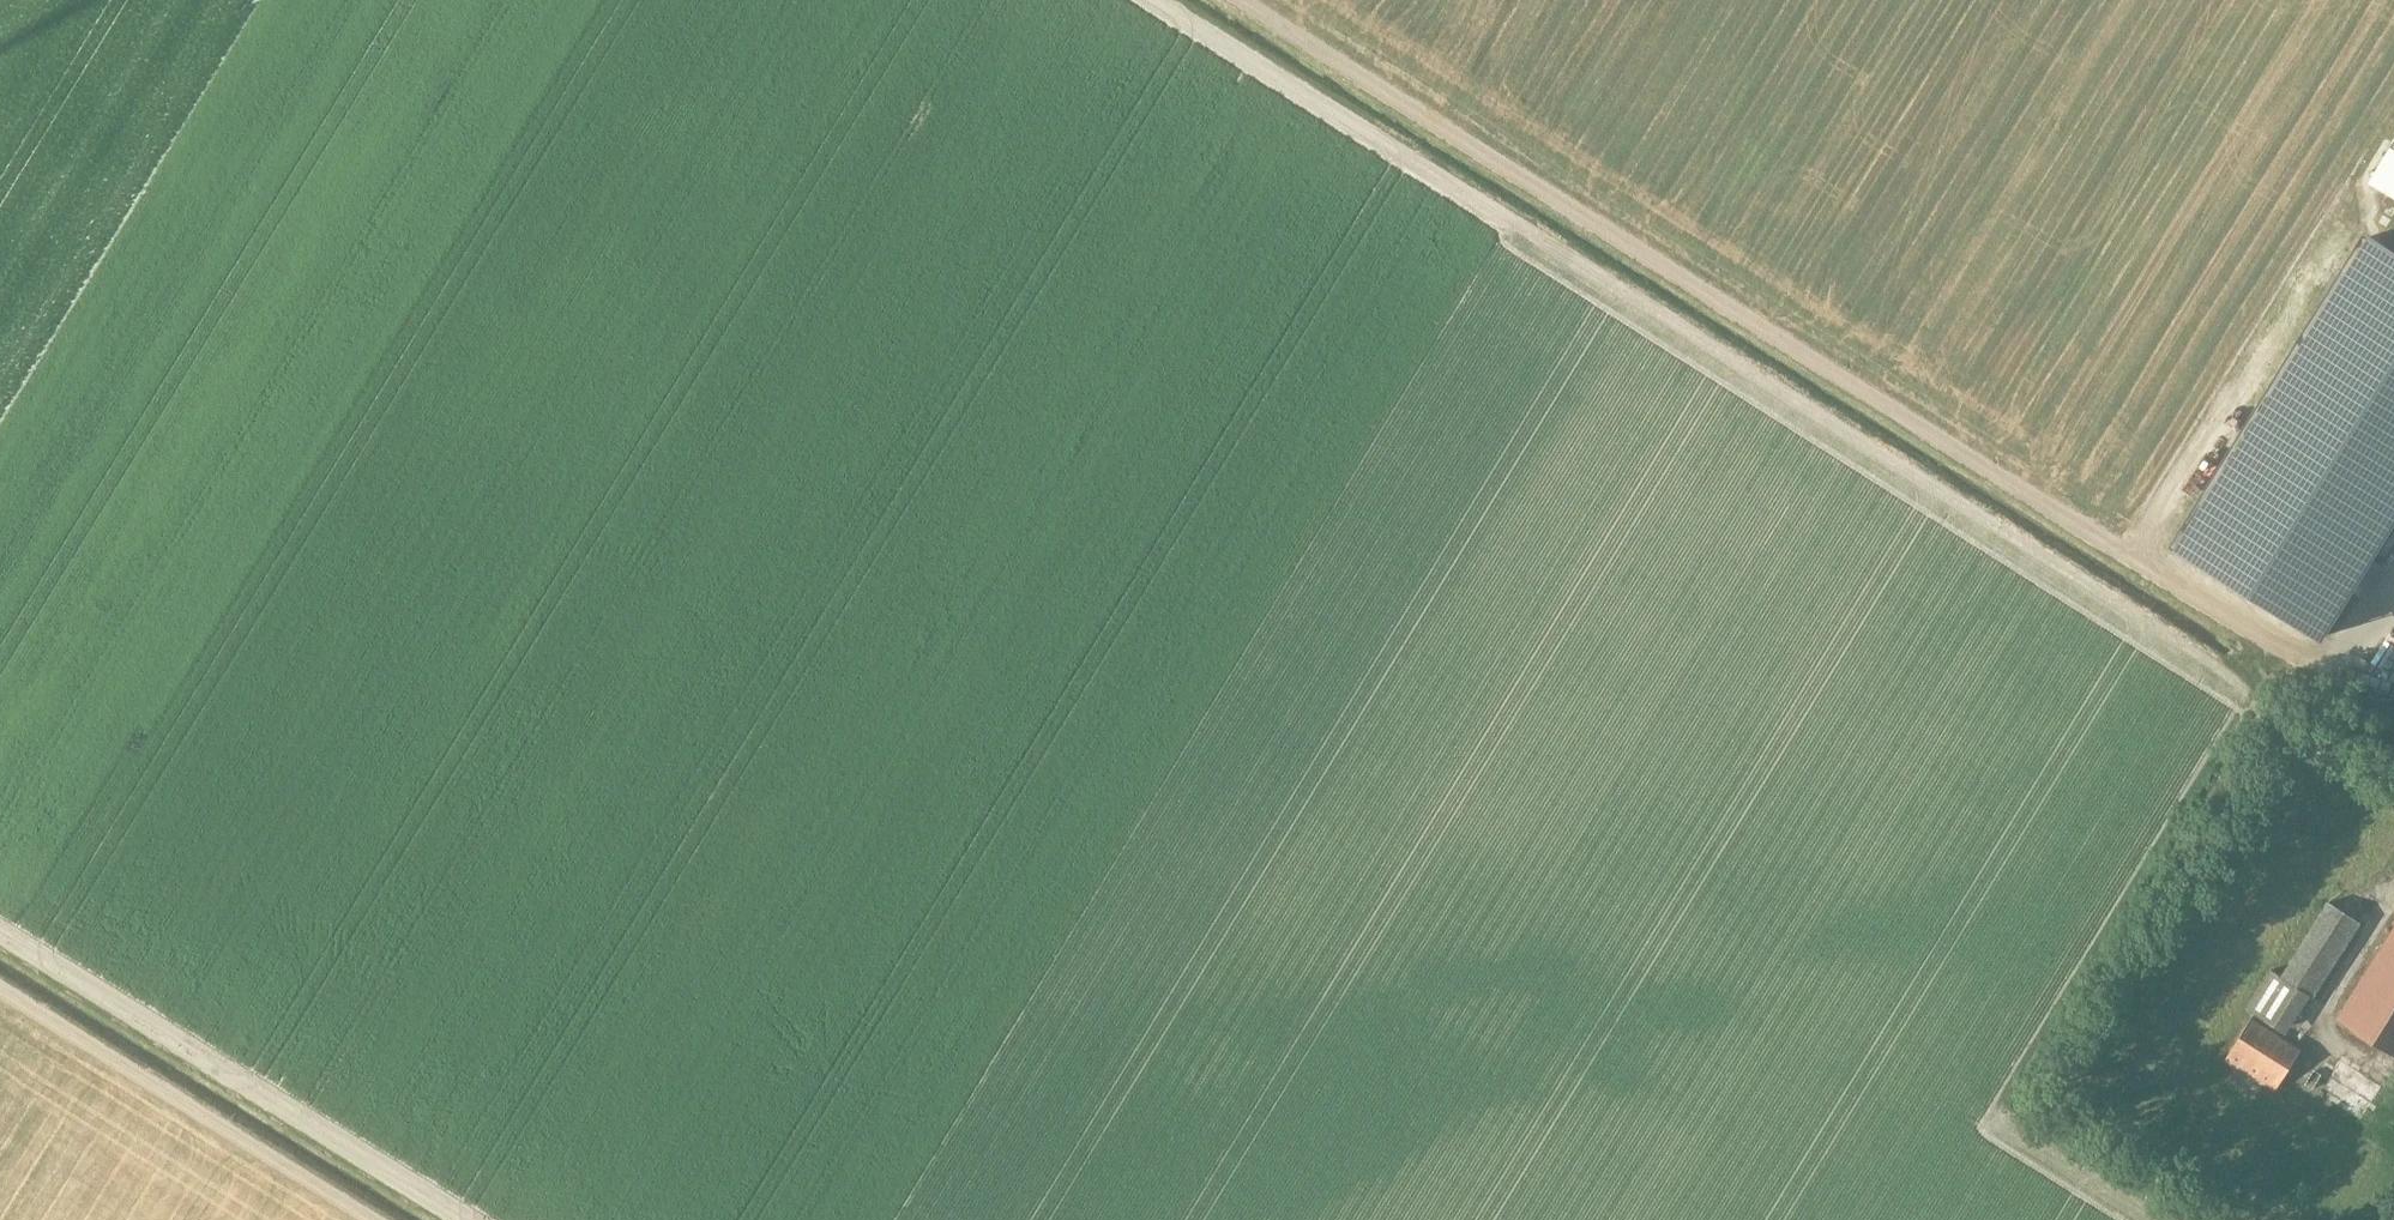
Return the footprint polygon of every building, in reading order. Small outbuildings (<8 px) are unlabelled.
[(2393,521),(2393,243),(2371,228),(2174,546),(2322,637),(2393,521)] [(2311,997),(2358,923),(2326,902),(2278,976),(2267,969),(2243,1007),(2284,1032),(2308,995),(2311,997)] [(2335,1019),(2393,1056),(2393,925),(2335,1019)] [(2299,1049),(2249,1019),(2222,1060),(2272,1092),(2299,1049)]
